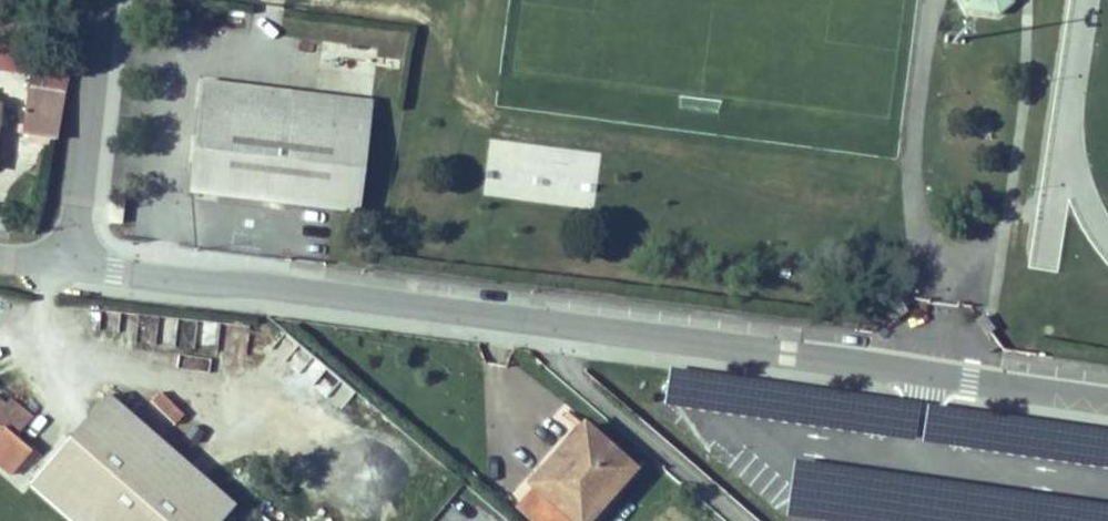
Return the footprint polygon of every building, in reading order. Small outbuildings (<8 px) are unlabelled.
[(962,7),(995,12),(1009,2),(1010,0),(956,0),(962,7)] [(69,58),(0,48),(0,71),(32,76),(30,89),(62,94),(69,58)] [(203,82),(189,193),(357,213),(370,102),(336,98),(332,125),(215,111),(219,84),(203,82)] [(336,98),(219,84),(215,111),(332,125),(336,98)] [(62,94),(30,89),(23,136),(54,140),(62,94)] [(489,144),(489,159),(545,158),(545,142),(489,144)] [(137,316),(104,313),(102,329),(135,332),(137,316)] [(335,388),(281,347),(258,377),(312,418),(335,388)] [(205,370),(206,358),(176,356),(175,368),(205,370)] [(105,395),(27,485),(69,520),(221,520),(234,506),(105,395)] [(11,399),(5,405),(14,412),(19,406),(11,399)] [(0,429),(0,430),(0,466),(11,475),(30,453),(14,438),(32,417),(19,406),(14,412),(5,405),(0,401),(0,429)] [(583,425),(529,485),(534,489),(517,507),(533,520),(560,520),(564,516),(570,520),(587,520),(633,470),(583,425)]
